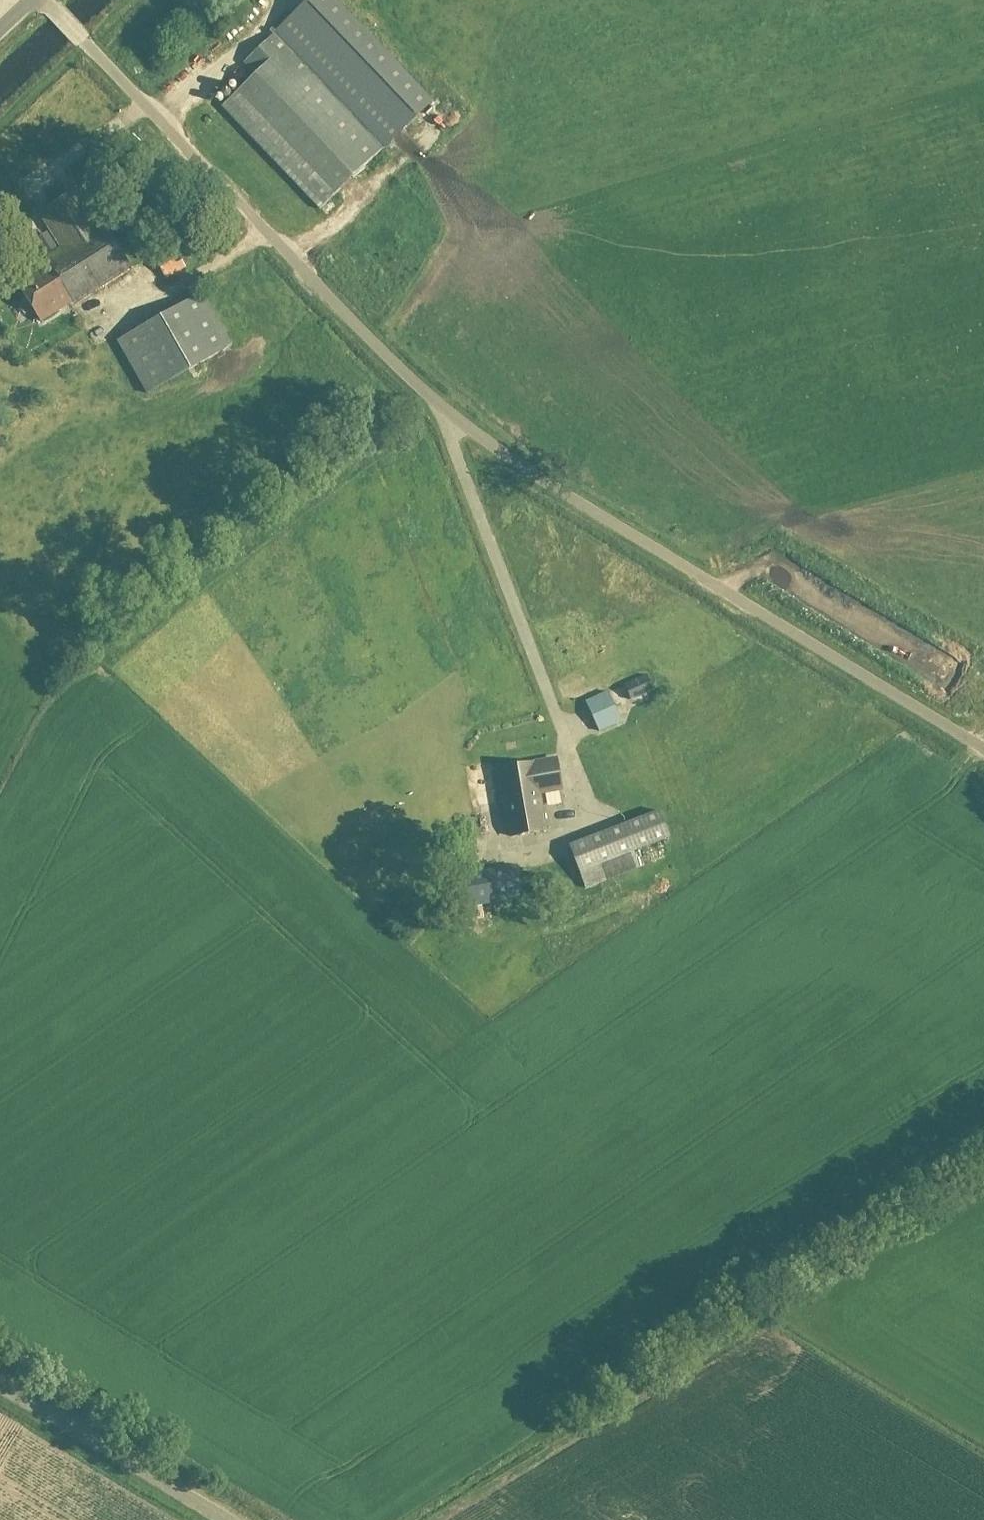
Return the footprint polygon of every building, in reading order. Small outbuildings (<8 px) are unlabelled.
[(310,71),(275,34),(243,64),(255,76),(221,108),(318,210),(381,150),(308,73),(310,71)] [(39,216),(61,250),(89,295),(130,270),(101,224),(101,225),(79,190),(39,216)] [(89,295),(61,250),(45,260),(47,263),(15,283),(40,324),(73,303),(74,305),(89,295)] [(164,282),(184,270),(172,250),(152,261),(164,282)] [(231,348),(201,295),(117,343),(146,395),(231,348)] [(771,575),(791,588),(805,566),(786,554),(771,575)] [(631,702),(653,692),(646,677),(624,687),(631,702)] [(593,720),(615,709),(607,693),(584,703),(593,720)] [(539,794),(543,794),(562,790),(556,761),(528,766),(495,772),(501,804),(504,803),(504,801),(539,794)] [(504,801),(504,803),(511,838),(546,832),(539,794),(504,801)] [(585,891),(638,870),(632,854),(668,840),(658,813),(567,849),(585,891)] [(516,868),(459,877),(465,910),(522,901),(516,868)]
